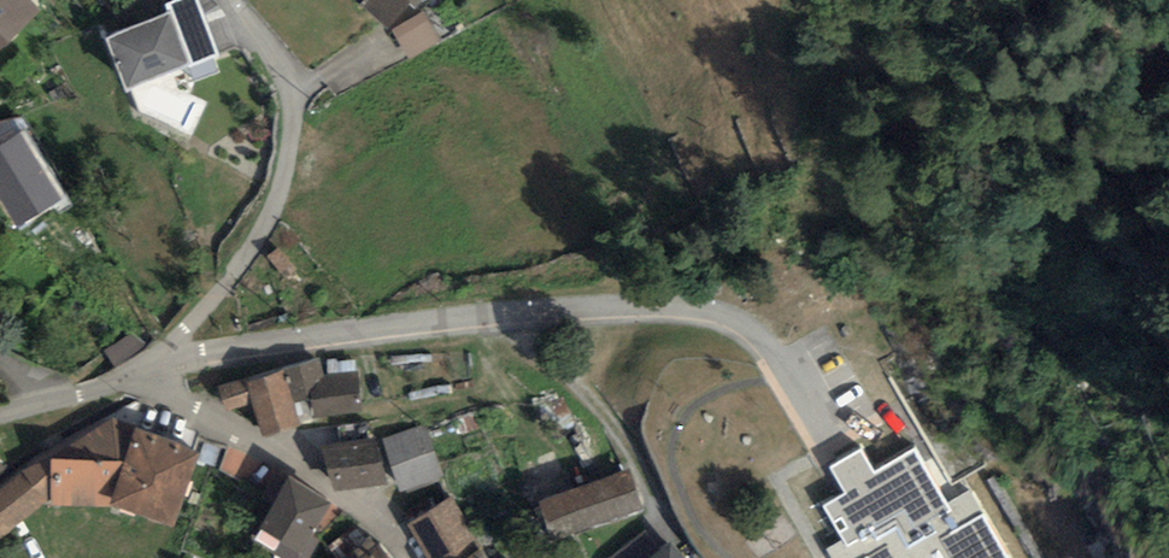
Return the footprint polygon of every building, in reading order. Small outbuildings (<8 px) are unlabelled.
[(32,10),(23,0),(0,0),(0,39),(32,10)] [(386,23),(407,0),(360,0),(386,23)] [(397,27),(414,56),(445,38),(429,9),(397,27)] [(103,37),(122,84),(182,60),(163,13),(103,37)] [(22,130),(15,118),(0,120),(0,143),(22,130)] [(252,397),(260,432),(293,425),(286,396),(309,390),(319,388),(317,379),(314,366),(225,387),(229,402),(252,397)] [(319,388),(309,390),(313,411),(356,404),(350,373),(317,379),(319,388)] [(40,499),(109,498),(167,516),(190,445),(110,420),(48,451),(0,490),(0,531),(40,499)] [(422,430),(386,442),(401,487),(437,476),(422,430)] [(321,447),(324,482),(380,476),(376,442),(321,447)] [(831,549),(837,557),(1001,557),(964,494),(944,505),(912,450),(870,473),(857,452),(829,468),(844,495),(822,508),(842,543),(831,549)] [(538,501),(549,534),(635,504),(623,471),(538,501)] [(250,540),(283,557),(295,557),(306,538),(300,535),(316,505),(280,486),(250,540)] [(413,526),(431,557),(480,557),(449,505),(413,526)] [(672,539),(648,557),(687,557),(672,539)] [(373,548),(362,557),(382,557),(373,548)]
